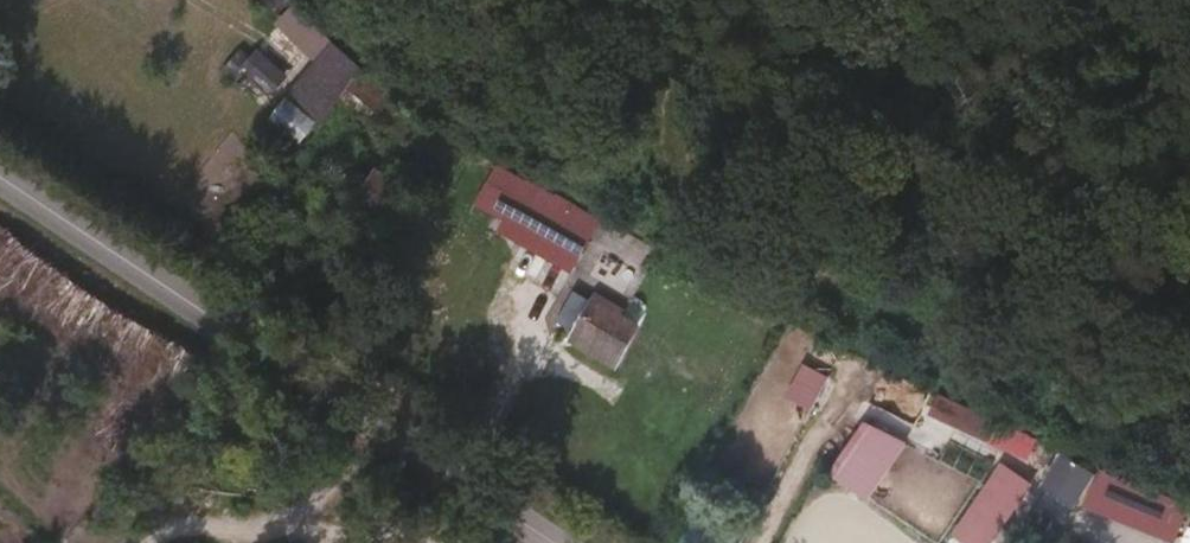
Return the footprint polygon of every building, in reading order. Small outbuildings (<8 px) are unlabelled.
[(354,67),(291,7),(271,26),(309,60),(293,81),(282,95),(312,119),(354,67)] [(271,108),(293,81),(254,46),(230,72),(271,108)] [(312,119),(282,95),(271,108),(263,119),(294,144),(312,119)] [(593,219),(496,165),(472,206),(499,221),(494,230),(565,270),(593,219)] [(386,224),(406,189),(380,172),(358,206),(386,224)] [(623,351),(643,319),(598,291),(579,323),(623,351)] [(811,416),(834,378),(808,363),(786,400),(811,416)] [(839,471),(863,492),(868,497),(908,448),(878,422),(839,471)] [(1080,507),(1098,478),(1068,460),(1049,488),(1080,507)] [(1038,486),(1002,462),(947,536),(958,542),(994,542),(1038,486)] [(1112,509),(1129,479),(1113,469),(1096,499),(1112,509)] [(1129,479),(1112,509),(1169,542),(1177,542),(1189,522),(1189,516),(1129,479)]
